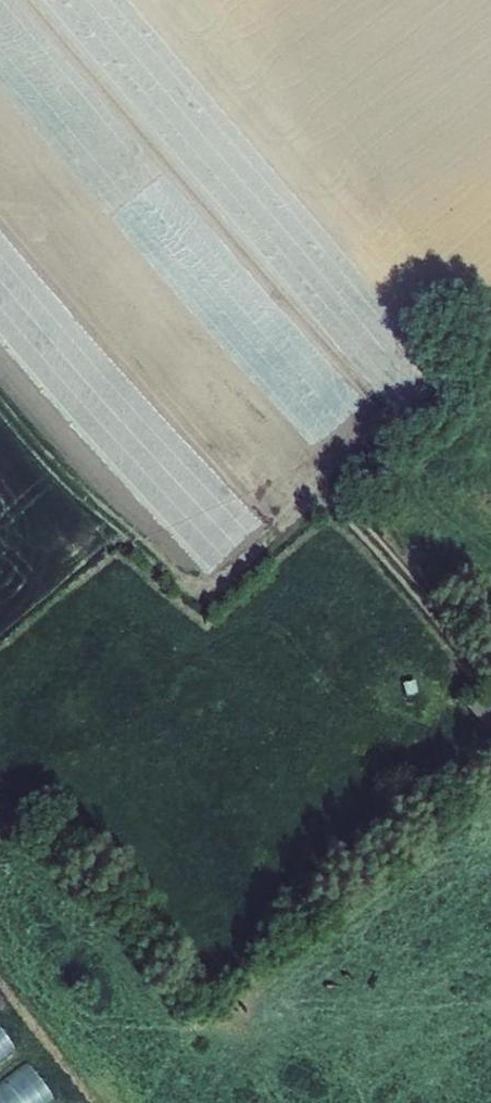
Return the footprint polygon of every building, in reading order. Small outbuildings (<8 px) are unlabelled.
[(0,1027),(0,1102),(60,1102),(0,1027)]
